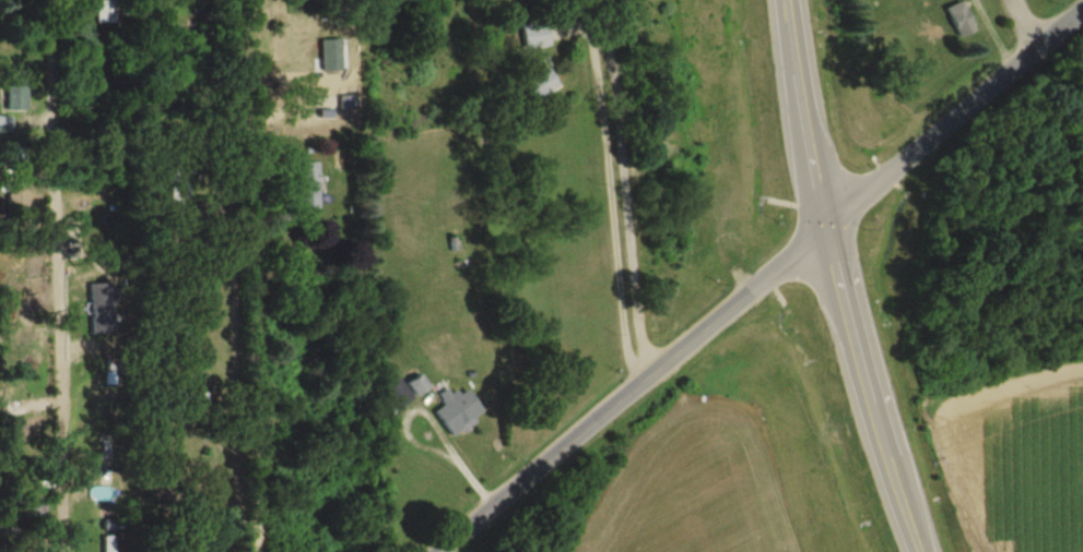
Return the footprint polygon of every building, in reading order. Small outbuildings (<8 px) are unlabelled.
[(115,23),(115,0),(96,0),(96,23),(115,23)] [(978,34),(959,1),(941,12),(961,44),(978,34)] [(522,24),(524,48),(550,46),(548,21),(522,24)] [(522,81),(531,101),(558,89),(550,69),(522,81)] [(296,163),(296,211),(319,211),(319,163),(296,163)] [(411,379),(406,383),(417,396),(428,386),(418,375),(412,381),(411,379)] [(413,399),(399,379),(382,391),(396,410),(413,399)] [(467,388),(452,398),(447,390),(438,396),(444,406),(434,413),(449,435),(483,413),(467,388)] [(45,505),(24,505),(24,515),(45,515),(45,505)] [(114,542),(105,542),(105,551),(114,551),(114,542)]
